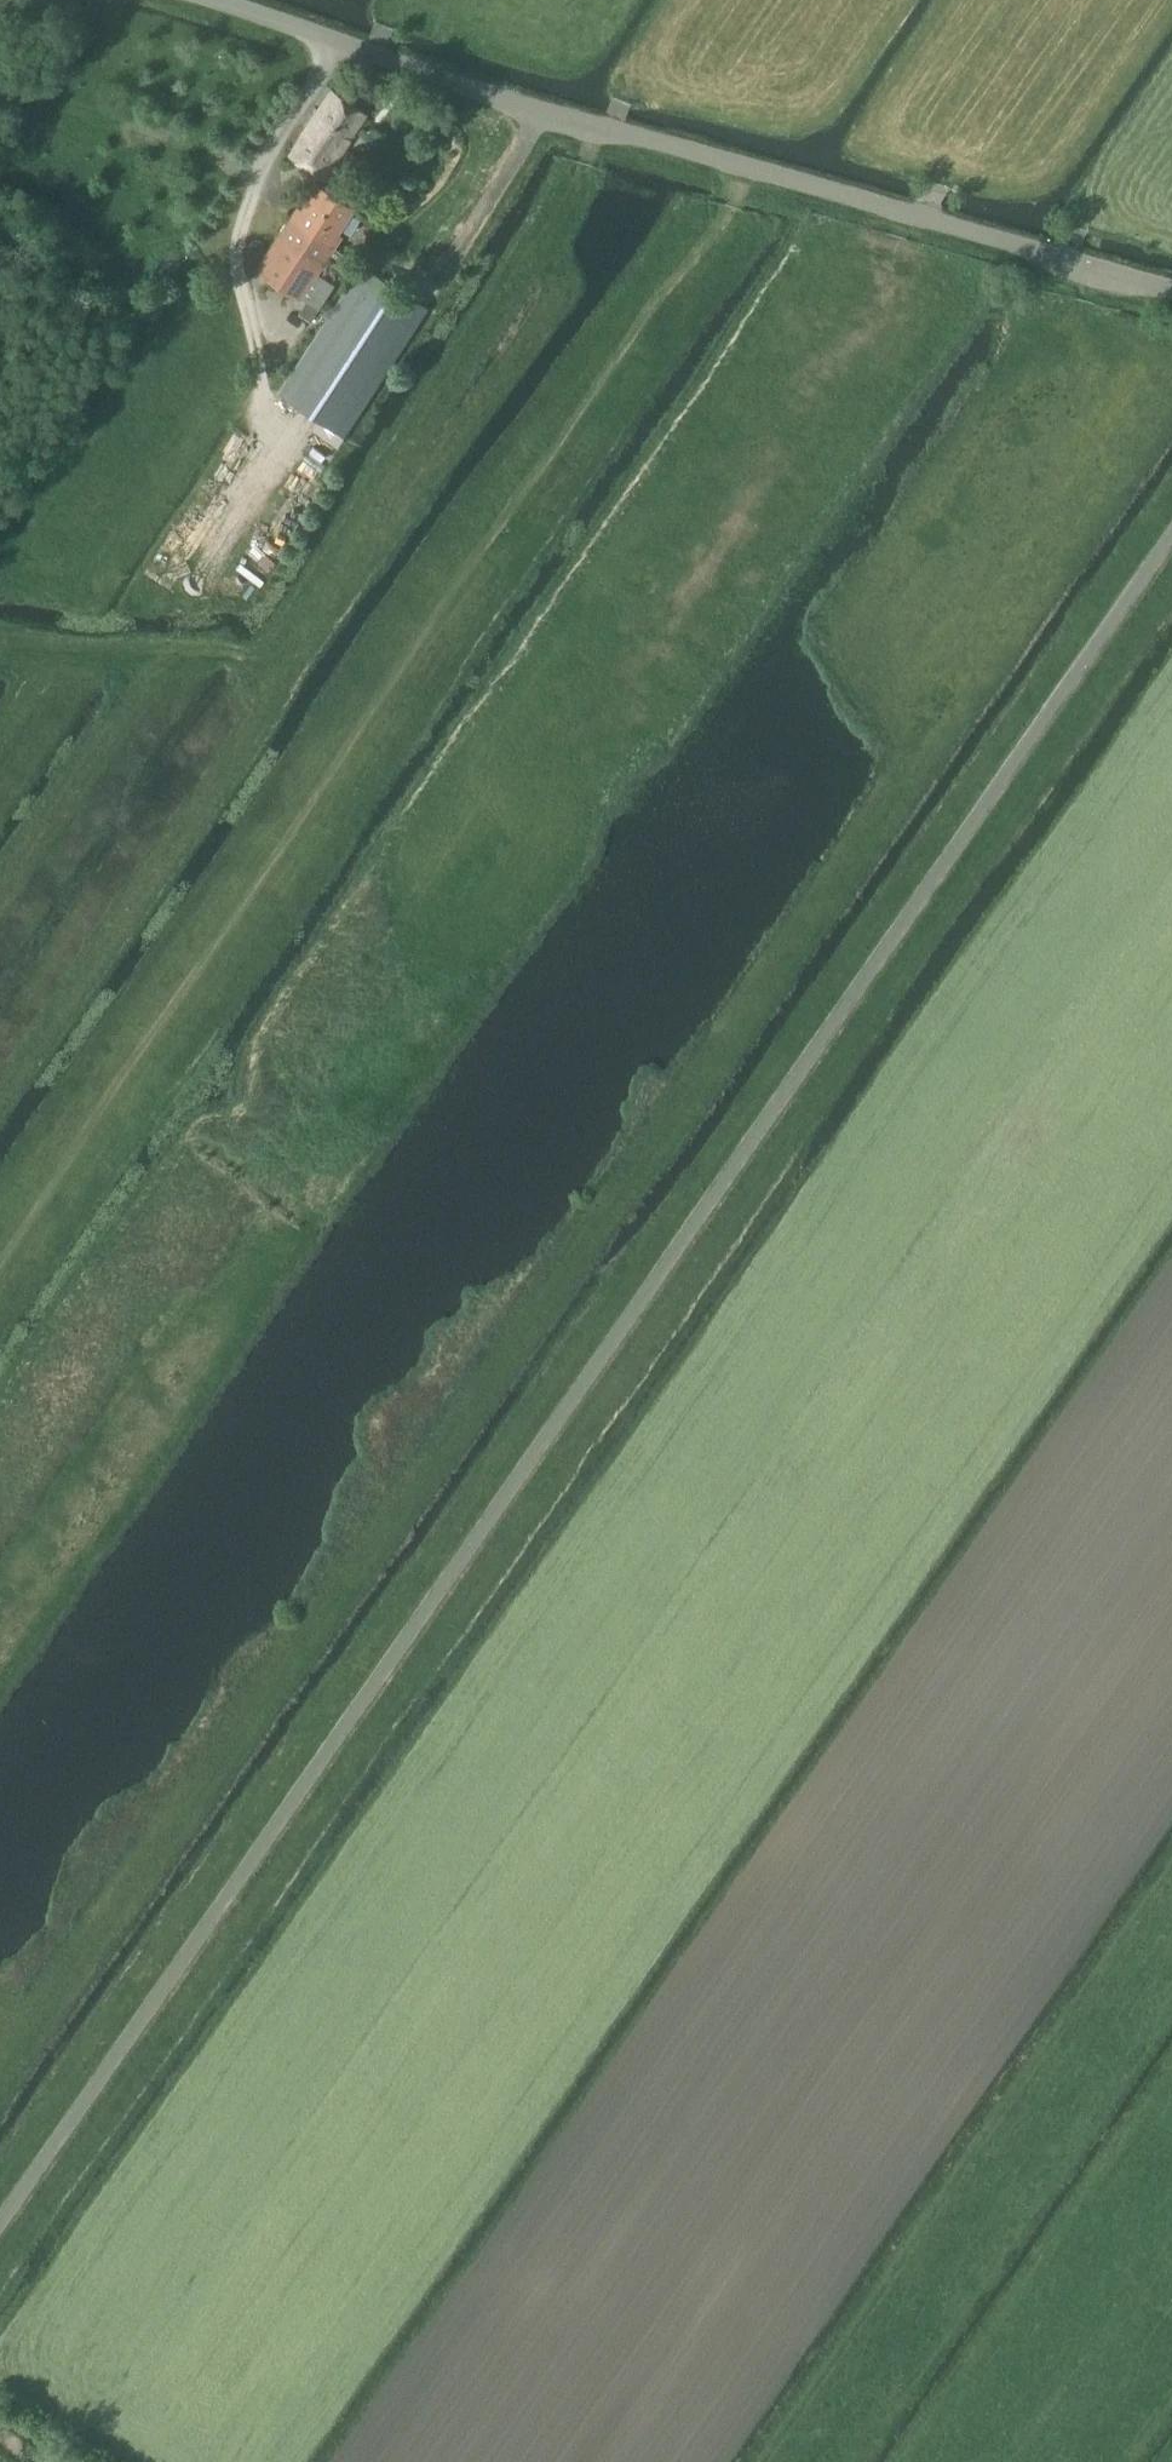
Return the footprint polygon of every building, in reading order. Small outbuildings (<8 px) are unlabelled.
[(326,177),(366,114),(333,90),(293,156),(326,177)] [(326,255),(356,274),(279,391),(342,433),(426,306),(360,264),(327,242),(335,230),(336,231),(353,207),(318,182),(301,207),(303,208),(295,220),(290,217),(256,266),(298,296),(300,294),(320,307),(336,284),(316,270),(326,255)]
